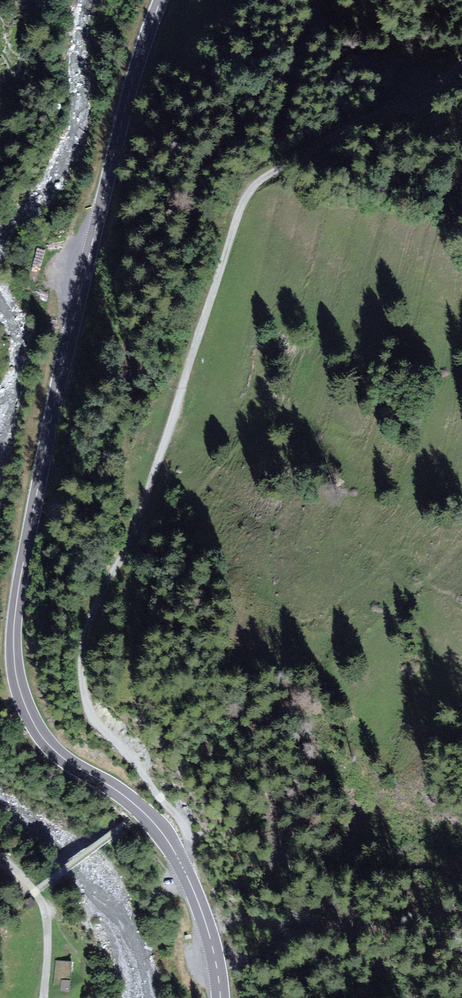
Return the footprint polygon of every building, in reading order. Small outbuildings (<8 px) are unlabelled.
[(30,908),(35,905),(31,899),(26,902),(30,908)] [(73,963),(57,961),(54,985),(62,986),(61,991),(70,992),(73,963)]
